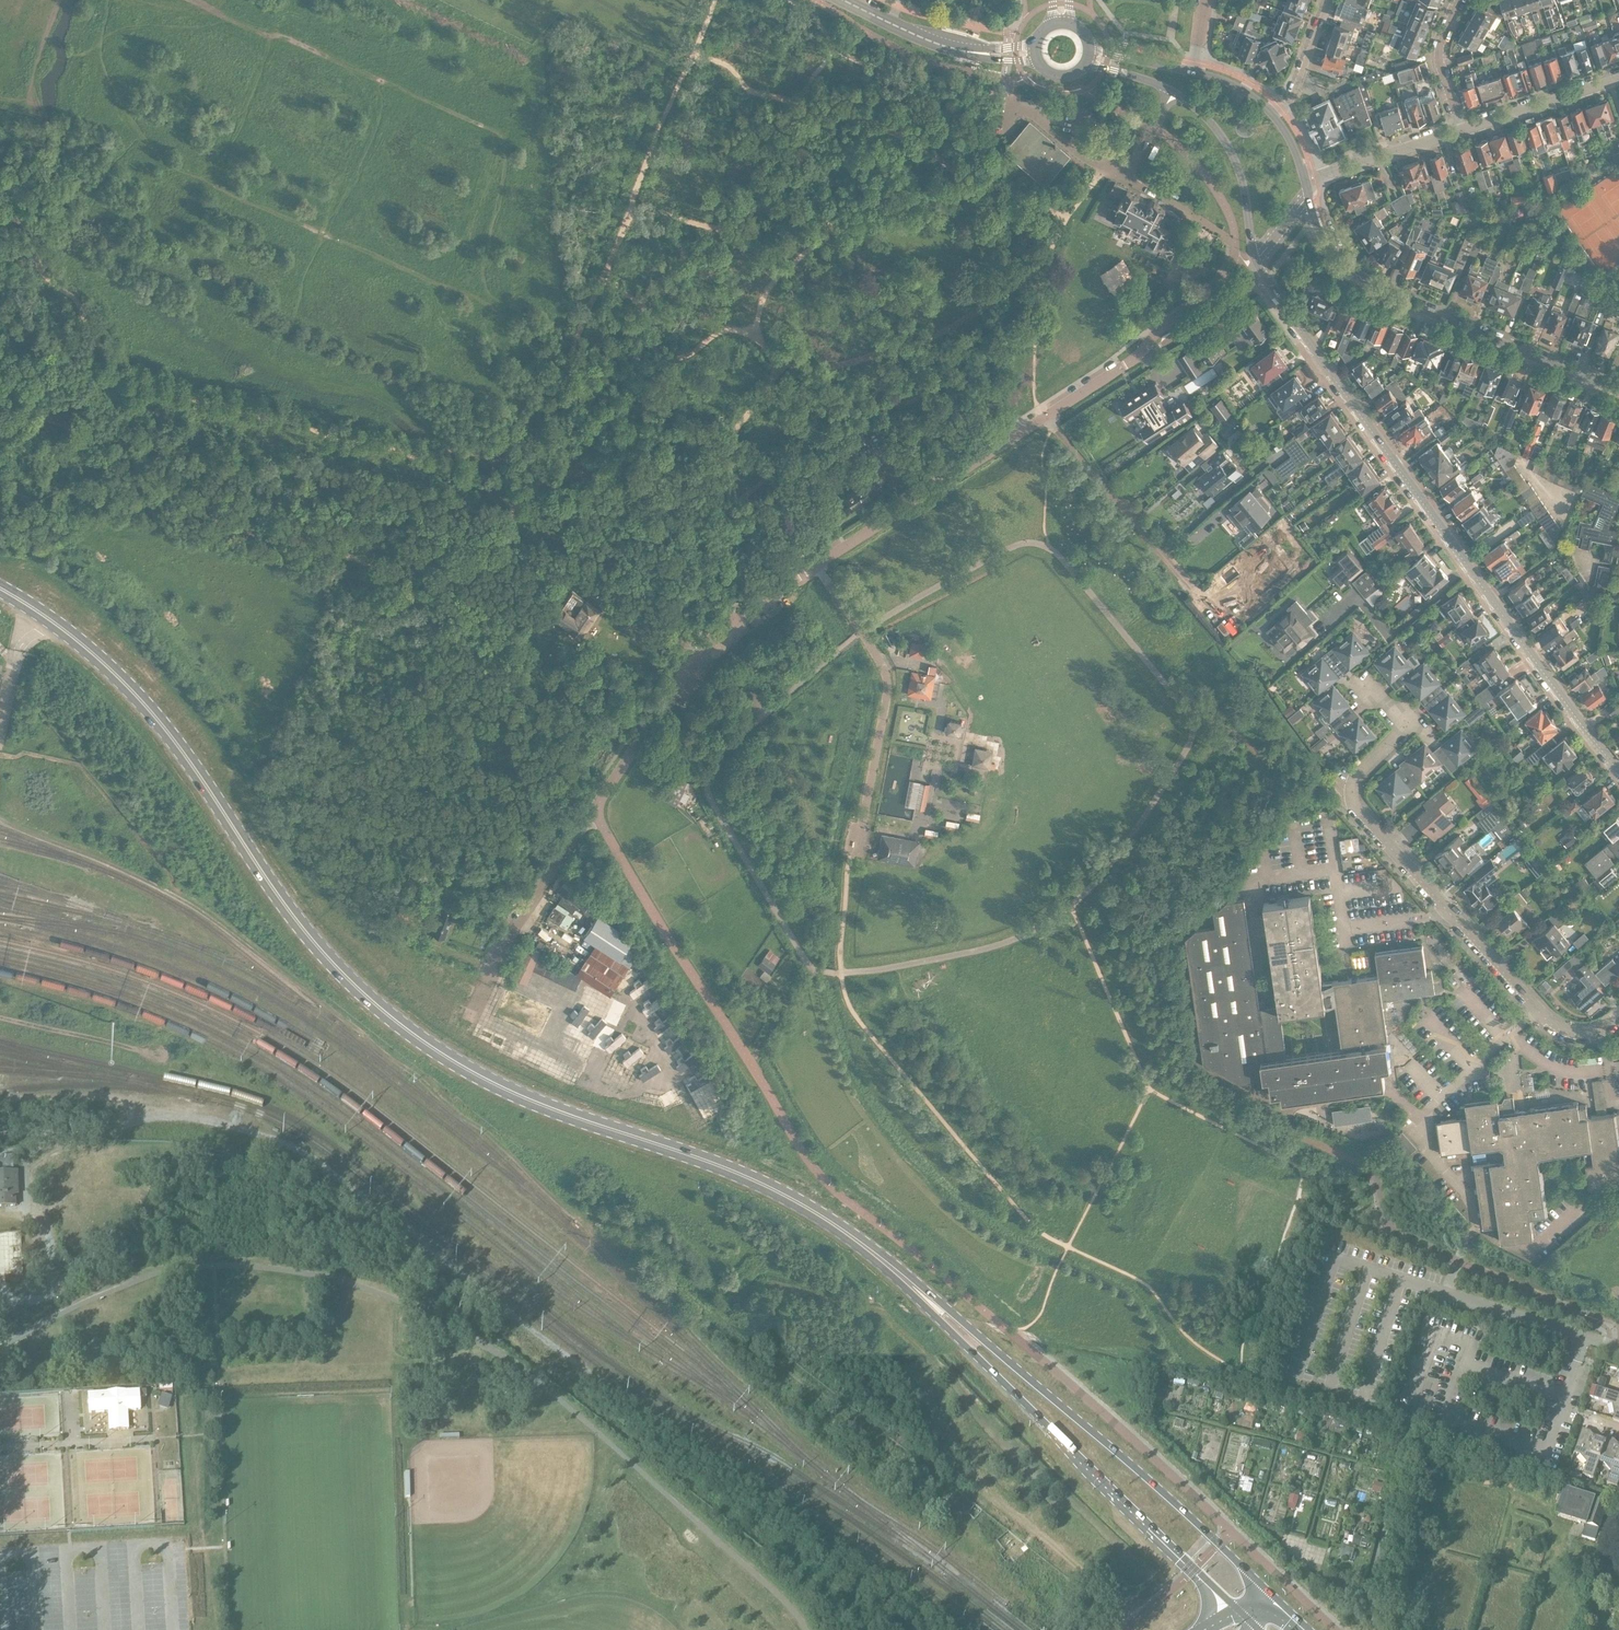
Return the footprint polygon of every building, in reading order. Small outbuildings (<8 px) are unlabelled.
[(1306,3),(1307,2),(1302,0),(1288,0),(1287,3),(1280,0),(1275,0),(1274,3),(1302,14),(1304,9),(1306,8),(1308,4),(1306,3)] [(1356,18),(1363,21),(1368,8),(1345,0),(1344,5),(1343,4),(1340,13),(1343,14),(1341,20),(1354,24),(1356,18)] [(1407,2),(1402,0),(1401,0),(1399,6),(1404,8),(1407,2)] [(1412,12),(1431,19),(1432,19),(1435,13),(1433,13),(1436,8),(1418,0),(1417,0),(1412,12)] [(1506,17),(1519,13),(1514,0),(1501,0),(1506,17)] [(1519,13),(1531,9),(1528,0),(1514,0),(1519,13)] [(1543,5),(1541,0),(1528,0),(1531,9),(1543,5)] [(1473,15),(1473,16),(1490,26),(1497,15),(1501,18),(1503,15),(1498,2),(1494,9),(1488,5),(1486,9),(1479,4),(1476,10),(1475,9),(1472,14),(1473,15)] [(1278,13),(1275,20),(1298,29),(1301,22),(1299,22),(1301,16),(1273,6),(1271,10),(1278,13)] [(1402,14),(1404,8),(1399,6),(1396,12),(1402,14)] [(1392,16),(1392,15),(1387,13),(1384,12),(1382,19),(1390,21),(1392,16)] [(1428,25),(1431,19),(1412,12),(1407,24),(1427,32),(1429,25),(1428,25)] [(1237,13),(1232,26),(1240,29),(1248,32),(1249,28),(1253,19),(1237,13)] [(1581,23),(1590,20),(1587,13),(1578,16),(1579,17),(1580,21),(1581,23)] [(1467,26),(1466,27),(1484,37),(1490,26),(1473,16),(1470,20),(1469,20),(1466,25),(1467,26)] [(1590,20),(1581,23),(1584,30),(1598,26),(1595,18),(1590,20)] [(1294,34),(1296,35),(1298,29),(1275,20),(1272,27),(1265,24),(1263,29),(1282,36),(1291,39),(1292,40),(1294,34)] [(1512,20),(1508,21),(1510,28),(1513,34),(1516,33),(1512,20)] [(1387,29),(1394,32),(1397,26),(1390,22),(1387,29)] [(1335,24),(1331,37),(1345,41),(1349,43),(1353,30),(1335,24)] [(1407,24),(1402,35),(1421,43),(1423,38),(1424,38),(1427,32),(1407,24)] [(1471,49),(1473,46),(1477,48),(1481,41),(1487,45),(1490,40),(1484,37),(1466,27),(1463,31),(1462,31),(1459,36),(1460,37),(1460,38),(1458,41),(1471,49)] [(1252,58),(1253,55),(1259,39),(1261,33),(1249,28),(1248,32),(1240,29),(1235,43),(1243,46),(1240,53),(1241,54),(1240,56),(1246,58),(1247,56),(1252,58)] [(1421,44),(1420,44),(1421,43),(1402,35),(1394,32),(1389,44),(1416,55),(1418,50),(1419,50),(1421,44)] [(1549,34),(1552,41),(1558,39),(1555,32),(1549,34)] [(1603,41),(1609,60),(1614,58),(1616,59),(1618,58),(1618,56),(1618,51),(1613,34),(1602,38),(1603,41)] [(1288,45),(1291,39),(1282,36),(1281,39),(1263,47),(1264,43),(1263,40),(1259,39),(1253,55),(1261,58),(1264,65),(1268,63),(1270,67),(1273,66),(1274,69),(1285,64),(1284,61),(1286,60),(1285,56),(1289,54),(1288,54),(1291,52),(1288,45)] [(1345,41),(1331,37),(1327,50),(1341,55),(1343,48),(1347,49),(1349,43),(1345,41)] [(1517,45),(1515,41),(1509,37),(1503,48),(1503,49),(1517,45)] [(1539,49),(1537,43),(1535,38),(1521,43),(1525,54),(1539,49)] [(1606,62),(1607,60),(1609,60),(1603,41),(1594,43),(1593,40),(1594,40),(1593,38),(1590,39),(1590,40),(1588,40),(1590,45),(1596,64),(1601,62),(1603,63),(1606,62)] [(1576,47),(1587,44),(1585,39),(1575,41),(1576,47)] [(1364,41),(1362,47),(1369,49),(1371,43),(1364,41)] [(1575,49),(1581,68),(1581,69),(1583,68),(1585,69),(1588,69),(1589,66),(1594,65),(1588,45),(1575,49)] [(1509,55),(1520,88),(1525,87),(1527,88),(1530,87),(1530,85),(1532,84),(1525,60),(1518,63),(1513,46),(1507,48),(1509,55)] [(1581,69),(1581,68),(1575,49),(1567,51),(1565,46),(1554,49),(1556,56),(1562,73),(1566,72),(1567,73),(1573,71),(1574,73),(1581,71),(1581,69)] [(1362,47),(1360,53),(1367,55),(1369,49),(1362,47)] [(1345,64),(1347,59),(1326,52),(1324,57),(1322,58),(1322,61),(1322,63),(1321,65),(1342,72),(1346,73),(1349,66),(1345,64)] [(1458,64),(1473,60),(1471,53),(1456,57),(1458,64)] [(1496,59),(1496,58),(1494,53),(1481,57),(1483,63),(1496,59)] [(1516,90),(1520,88),(1509,55),(1504,56),(1510,72),(1503,74),(1508,92),(1510,91),(1512,93),(1515,92),(1516,90)] [(1560,77),(1561,75),(1563,75),(1562,73),(1556,56),(1543,60),(1549,79),(1555,77),(1557,78),(1560,77)] [(1396,63),(1398,70),(1409,66),(1407,59),(1396,63)] [(1409,66),(1413,76),(1414,79),(1430,74),(1425,61),(1409,66)] [(1528,65),(1534,84),(1536,83),(1538,84),(1541,83),(1542,81),(1547,79),(1541,61),(1528,65)] [(1409,66),(1398,70),(1402,80),(1413,76),(1409,66)] [(1365,81),(1389,73),(1389,72),(1374,67),(1372,72),(1359,76),(1361,82),(1365,81)] [(1492,100),(1492,99),(1494,99),(1488,80),(1478,83),(1474,71),(1471,72),(1475,84),(1477,83),(1483,102),(1484,102),(1492,100)] [(1468,86),(1462,88),(1468,105),(1469,105),(1471,106),(1475,105),(1476,103),(1480,101),(1475,84),(1471,72),(1465,74),(1468,86)] [(1487,76),(1488,80),(1494,99),(1507,94),(1501,76),(1493,78),(1492,74),(1487,76)] [(1358,83),(1359,84),(1365,104),(1372,102),(1365,81),(1361,82),(1358,83)] [(1328,99),(1304,110),(1310,123),(1308,124),(1313,134),(1315,133),(1321,146),(1346,135),(1339,122),(1344,119),(1350,133),(1351,132),(1350,131),(1371,122),(1371,123),(1372,123),(1365,104),(1359,84),(1358,85),(1359,86),(1334,97),(1334,96),(1333,96),(1342,114),(1337,117),(1328,99)] [(1421,102),(1422,101),(1428,118),(1434,117),(1435,117),(1438,116),(1439,115),(1441,114),(1437,104),(1438,103),(1437,100),(1436,99),(1435,97),(1433,97),(1434,92),(1433,90),(1431,89),(1428,90),(1427,92),(1427,94),(1419,96),(1421,102)] [(1426,121),(1418,95),(1404,99),(1413,125),(1414,125),(1413,124),(1418,123),(1426,120),(1426,121)] [(1600,102),(1596,104),(1607,136),(1612,134),(1607,120),(1613,118),(1607,100),(1606,100),(1606,99),(1599,101),(1600,102)] [(1237,105),(1229,100),(1225,106),(1232,111),(1237,105)] [(1607,136),(1596,104),(1592,105),(1590,104),(1587,105),(1586,107),(1584,107),(1590,125),(1596,124),(1599,131),(1600,131),(1604,144),(1609,142),(1607,136)] [(1396,129),(1395,128),(1398,127),(1404,125),(1405,126),(1409,125),(1409,123),(1406,114),(1402,116),(1398,105),(1376,113),(1379,121),(1383,119),(1386,131),(1387,130),(1387,132),(1396,129)] [(1576,109),(1576,110),(1570,112),(1579,141),(1584,140),(1581,133),(1589,130),(1582,108),(1581,109),(1579,108),(1576,109)] [(1562,113),(1561,115),(1556,117),(1562,137),(1574,132),(1568,113),(1566,114),(1564,112),(1562,113)] [(1547,118),(1547,120),(1541,122),(1547,140),(1560,136),(1553,118),(1552,118),(1550,117),(1547,118)] [(1044,184),(1058,168),(1069,156),(1060,148),(1058,150),(1054,146),(1055,143),(1054,142),(1054,143),(1029,122),(1009,145),(1040,171),(1035,176),(1044,184)] [(1527,125),(1526,127),(1525,127),(1531,145),(1532,145),(1535,154),(1546,151),(1537,123),(1532,125),(1530,124),(1527,125)] [(1519,129),(1517,128),(1514,129),(1513,131),(1507,133),(1513,151),(1526,147),(1520,129),(1519,129)] [(1493,136),(1493,138),(1490,139),(1496,157),(1498,157),(1499,161),(1513,157),(1505,134),(1498,136),(1496,135),(1493,136)] [(1481,140),(1480,142),(1475,143),(1482,162),(1494,158),(1488,139),(1487,140),(1485,139),(1481,140)] [(1462,148),(1460,147),(1457,148),(1456,150),(1454,151),(1458,162),(1457,162),(1456,164),(1458,167),(1459,168),(1460,168),(1461,171),(1462,174),(1471,171),(1470,168),(1478,165),(1475,159),(1474,159),(1469,146),(1462,148)] [(1441,154),(1439,154),(1436,155),(1435,156),(1430,158),(1435,173),(1431,174),(1436,191),(1438,196),(1444,194),(1442,189),(1445,188),(1440,175),(1448,173),(1442,154),(1441,154)] [(1519,156),(1513,158),(1517,169),(1522,167),(1519,156)] [(1420,162),(1419,160),(1411,163),(1417,181),(1429,177),(1424,161),(1420,162)] [(1405,185),(1417,181),(1411,163),(1403,166),(1403,168),(1399,169),(1405,185)] [(1592,163),(1586,165),(1589,173),(1595,171),(1592,163)] [(1584,174),(1581,164),(1572,166),(1575,177),(1584,174)] [(1488,169),(1482,170),(1487,188),(1493,186),(1488,169)] [(1476,172),(1482,189),(1487,188),(1482,170),(1476,172)] [(1556,174),(1561,187),(1573,181),(1570,170),(1556,174)] [(1553,173),(1542,176),(1547,191),(1557,187),(1553,173)] [(1341,189),(1347,205),(1348,210),(1349,209),(1347,205),(1355,203),(1357,211),(1367,208),(1364,200),(1376,196),(1371,179),(1341,189)] [(1150,201),(1149,201),(1148,202),(1139,197),(1140,195),(1128,188),(1128,189),(1115,182),(1110,191),(1122,197),(1117,206),(1113,203),(1106,215),(1115,220),(1116,218),(1124,223),(1125,228),(1130,231),(1136,229),(1150,236),(1149,239),(1161,245),(1170,228),(1171,229),(1179,214),(1166,207),(1154,201),(1154,202),(1154,201),(1153,201),(1152,200),(1151,200),(1150,200),(1150,201)] [(1469,210),(1462,191),(1455,193),(1462,212),(1469,210)] [(1414,200),(1411,192),(1406,193),(1410,202),(1414,200)] [(1412,206),(1410,202),(1406,193),(1405,193),(1397,197),(1405,210),(1412,206)] [(1513,204),(1526,202),(1525,195),(1512,197),(1513,204)] [(1393,204),(1398,214),(1405,210),(1397,197),(1391,201),(1393,204)] [(1507,198),(1500,200),(1502,207),(1509,205),(1507,198)] [(1358,230),(1357,230),(1362,238),(1379,226),(1383,224),(1379,218),(1388,212),(1384,206),(1374,212),(1375,214),(1356,226),(1358,230)] [(1432,215),(1443,214),(1441,207),(1432,208),(1432,215)] [(1397,224),(1390,228),(1393,233),(1398,226),(1397,224)] [(1408,271),(1413,274),(1418,261),(1420,262),(1422,256),(1424,256),(1428,248),(1414,242),(1420,229),(1412,225),(1399,256),(1405,258),(1400,268),(1401,269),(1402,271),(1406,272),(1408,271)] [(1383,233),(1379,226),(1362,238),(1367,245),(1370,248),(1386,237),(1389,234),(1387,230),(1383,233)] [(1469,253),(1475,237),(1476,235),(1468,231),(1454,264),(1463,268),(1469,253)] [(1388,263),(1390,264),(1391,261),(1392,261),(1394,259),(1397,261),(1404,244),(1403,244),(1404,242),(1392,234),(1391,236),(1390,236),(1387,239),(1385,241),(1380,244),(1375,249),(1381,255),(1379,258),(1380,259),(1386,263),(1387,263),(1388,263)] [(1439,246),(1441,241),(1432,237),(1426,252),(1432,254),(1436,245),(1439,246)] [(1481,239),(1475,237),(1469,253),(1475,256),(1480,245),(1479,245),(1481,239)] [(1479,299),(1487,278),(1489,273),(1491,274),(1497,260),(1487,256),(1483,265),(1472,260),(1470,265),(1471,265),(1461,291),(1469,294),(1469,295),(1470,298),(1475,300),(1478,299),(1478,298),(1479,299)] [(1432,283),(1434,282),(1435,282),(1444,262),(1430,257),(1422,277),(1428,280),(1429,282),(1432,283)] [(1440,286),(1442,285),(1448,288),(1453,275),(1459,277),(1463,268),(1454,264),(1453,266),(1444,262),(1435,282),(1436,283),(1437,285),(1440,286)] [(1560,264),(1552,285),(1560,288),(1565,274),(1568,268),(1560,264)] [(1520,287),(1527,290),(1532,279),(1536,270),(1529,267),(1525,276),(1520,287)] [(1487,285),(1493,288),(1487,303),(1493,305),(1492,307),(1498,310),(1499,310),(1510,283),(1498,278),(1500,270),(1494,268),(1487,285)] [(1610,294),(1613,286),(1602,282),(1599,290),(1610,294)] [(1518,286),(1510,283),(1499,310),(1500,311),(1506,313),(1507,311),(1513,313),(1521,293),(1516,290),(1518,286)] [(1574,314),(1575,313),(1580,301),(1584,291),(1581,289),(1580,293),(1575,291),(1567,311),(1574,314)] [(1312,294),(1309,293),(1306,294),(1304,299),(1305,302),(1308,303),(1307,306),(1333,317),(1336,310),(1331,307),(1334,300),(1332,300),(1332,298),(1329,297),(1327,298),(1320,295),(1320,293),(1317,292),(1315,293),(1313,292),(1312,294)] [(1551,295),(1544,292),(1541,300),(1535,297),(1532,304),(1530,303),(1527,310),(1529,311),(1526,319),(1527,320),(1526,322),(1537,326),(1538,324),(1539,325),(1551,295)] [(1583,292),(1580,301),(1575,313),(1574,314),(1573,318),(1575,319),(1568,335),(1573,337),(1572,338),(1579,341),(1579,340),(1586,342),(1591,331),(1587,329),(1591,319),(1585,316),(1586,313),(1587,313),(1587,312),(1587,311),(1587,310),(1587,308),(1586,307),(1585,306),(1584,305),(1586,301),(1589,295),(1583,292)] [(1603,312),(1606,303),(1601,301),(1592,322),(1598,324),(1603,312)] [(1548,323),(1547,326),(1549,329),(1558,333),(1559,331),(1562,333),(1564,327),(1561,326),(1566,313),(1559,310),(1560,306),(1553,303),(1546,322),(1548,323)] [(1354,308),(1353,308),(1352,308),(1351,309),(1345,307),(1344,311),(1339,309),(1332,325),(1341,329),(1342,327),(1350,330),(1358,312),(1357,311),(1356,310),(1356,309),(1355,308),(1354,308)] [(1256,342),(1269,332),(1253,310),(1253,309),(1239,319),(1239,320),(1240,320),(1255,342),(1256,342)] [(1368,316),(1367,313),(1364,312),(1362,313),(1360,313),(1351,335),(1364,340),(1373,318),(1368,316)] [(1609,352),(1610,352),(1614,341),(1618,342),(1618,341),(1618,334),(1617,333),(1618,332),(1609,329),(1612,321),(1606,319),(1608,314),(1603,312),(1598,324),(1603,326),(1604,327),(1601,333),(1601,332),(1597,340),(1598,340),(1596,346),(1602,349),(1602,350),(1603,350),(1604,351),(1605,351),(1606,352),(1607,352),(1608,352),(1609,352)] [(1328,331),(1333,319),(1326,316),(1321,328),(1328,331)] [(1368,336),(1381,342),(1389,324),(1383,322),(1382,319),(1379,318),(1377,319),(1375,319),(1368,336)] [(1395,325),(1394,325),(1393,325),(1392,325),(1392,326),(1391,325),(1383,344),(1391,347),(1390,349),(1394,351),(1403,330),(1398,328),(1398,327),(1397,326),(1397,325),(1396,325),(1395,325)] [(1411,332),(1411,333),(1410,333),(1405,331),(1396,352),(1401,354),(1402,352),(1409,355),(1417,336),(1416,335),(1415,334),(1415,333),(1414,332),(1413,332),(1412,332),(1411,332)] [(1344,334),(1337,349),(1342,356),(1344,352),(1350,337),(1344,334)] [(1412,355),(1425,360),(1433,340),(1424,337),(1424,339),(1419,337),(1412,355)] [(1215,344),(1214,345),(1209,338),(1198,347),(1208,362),(1225,351),(1220,344),(1217,347),(1215,344)] [(1440,345),(1441,344),(1433,340),(1425,360),(1437,365),(1445,347),(1440,345)] [(1456,350),(1452,348),(1451,349),(1449,349),(1442,366),(1455,371),(1462,354),(1456,352),(1456,350)] [(1192,349),(1180,354),(1189,377),(1202,372),(1192,349)] [(1276,350),(1275,349),(1254,364),(1271,387),(1263,393),(1262,392),(1262,393),(1262,394),(1284,378),(1283,377),(1283,378),(1279,373),(1280,373),(1279,372),(1279,373),(1276,369),(1285,363),(1280,356),(1281,355),(1277,349),(1276,350)] [(1352,356),(1344,352),(1342,356),(1346,362),(1352,356)] [(1478,362),(1472,360),(1473,359),(1472,356),(1467,354),(1464,355),(1456,374),(1470,379),(1469,382),(1475,385),(1480,373),(1475,371),(1478,362)] [(1360,381),(1362,381),(1363,382),(1373,374),(1368,367),(1369,367),(1368,366),(1374,361),(1375,363),(1379,359),(1371,355),(1354,365),(1356,367),(1354,369),(1358,375),(1358,378),(1360,381)] [(1499,367),(1490,363),(1489,364),(1488,364),(1486,370),(1483,369),(1476,386),(1492,393),(1499,376),(1497,375),(1499,368),(1499,367)] [(1522,379),(1518,378),(1518,377),(1512,375),(1512,372),(1508,371),(1506,372),(1505,371),(1495,395),(1504,399),(1504,398),(1507,399),(1507,400),(1514,403),(1516,398),(1521,387),(1519,386),(1522,379)] [(1381,381),(1377,374),(1364,383),(1365,384),(1363,385),(1367,391),(1369,389),(1372,394),(1385,384),(1386,383),(1384,379),(1381,381)] [(1301,381),(1297,376),(1295,376),(1294,375),(1274,390),(1281,401),(1278,403),(1277,410),(1283,419),(1295,410),(1303,405),(1303,404),(1302,404),(1299,400),(1299,399),(1298,399),(1296,396),(1305,389),(1300,382),(1301,381)] [(1392,379),(1386,383),(1385,384),(1389,390),(1383,394),(1383,393),(1382,395),(1375,400),(1376,401),(1376,403),(1376,404),(1378,406),(1380,406),(1381,407),(1382,407),(1385,411),(1384,412),(1405,397),(1392,379)] [(1120,405),(1119,405),(1127,418),(1128,418),(1141,409),(1145,416),(1144,416),(1146,418),(1146,417),(1150,424),(1141,430),(1141,429),(1140,430),(1148,441),(1148,440),(1180,420),(1180,421),(1181,421),(1192,414),(1192,413),(1184,400),(1183,401),(1184,401),(1173,408),(1172,408),(1173,409),(1168,412),(1158,398),(1163,395),(1164,395),(1156,381),(1155,382),(1120,405)] [(1469,382),(1467,382),(1462,394),(1470,397),(1470,396),(1475,385),(1469,382)] [(1524,414),(1528,405),(1536,408),(1544,389),(1543,388),(1543,387),(1542,387),(1541,386),(1540,385),(1539,385),(1538,385),(1537,386),(1536,386),(1535,386),(1531,385),(1519,412),(1524,414)] [(1564,394),(1560,393),(1558,394),(1553,392),(1548,402),(1544,400),(1538,417),(1547,420),(1551,411),(1559,415),(1566,397),(1564,397),(1564,394)] [(1319,395),(1317,396),(1303,406),(1303,405),(1295,410),(1301,418),(1303,416),(1306,421),(1327,406),(1323,401),(1324,400),(1322,396),(1320,396),(1319,395)] [(1233,412),(1222,397),(1211,405),(1222,421),(1233,412)] [(1573,428),(1575,421),(1582,404),(1581,404),(1581,401),(1577,400),(1575,401),(1570,399),(1560,422),(1573,428)] [(1390,419),(1389,421),(1392,424),(1394,425),(1394,426),(1407,416),(1408,417),(1410,415),(1410,414),(1414,411),(1406,400),(1386,415),(1390,419)] [(1510,405),(1502,423),(1510,426),(1517,408),(1510,405)] [(1579,423),(1592,428),(1595,421),(1599,411),(1597,411),(1597,409),(1594,407),(1592,408),(1590,408),(1590,409),(1586,408),(1587,407),(1587,406),(1586,406),(1579,423)] [(1318,436),(1322,434),(1339,421),(1335,415),(1334,416),(1330,412),(1311,426),(1318,436)] [(1218,425),(1226,435),(1242,423),(1233,413),(1218,425)] [(1595,421),(1592,428),(1583,450),(1589,452),(1593,444),(1603,449),(1608,439),(1609,436),(1616,418),(1615,418),(1614,415),(1611,414),(1608,415),(1603,413),(1598,425),(1594,424),(1595,421)] [(1429,421),(1425,415),(1400,433),(1402,436),(1402,438),(1403,440),(1405,441),(1407,444),(1414,439),(1415,441),(1426,434),(1425,433),(1432,429),(1427,422),(1429,421)] [(1463,415),(1461,420),(1477,436),(1482,423),(1463,415)] [(1344,427),(1339,421),(1322,434),(1329,444),(1345,433),(1342,428),(1344,427)] [(1304,431),(1308,428),(1305,422),(1293,430),(1297,436),(1300,433),(1304,431)] [(1536,423),(1523,455),(1528,457),(1541,425),(1536,423)] [(1434,431),(1437,436),(1445,430),(1442,425),(1434,431)] [(1443,443),(1444,442),(1449,438),(1451,426),(1437,437),(1442,444),(1443,443)] [(1193,427),(1171,445),(1179,455),(1180,457),(1181,457),(1185,462),(1199,450),(1205,457),(1219,445),(1207,432),(1205,434),(1207,436),(1203,440),(1193,427)] [(1578,431),(1572,429),(1567,442),(1573,445),(1578,431)] [(868,451),(875,446),(867,433),(860,438),(860,439),(864,444),(867,449),(868,450),(868,451)] [(1329,448),(1328,447),(1318,454),(1313,458),(1317,463),(1334,451),(1338,457),(1356,445),(1352,439),(1350,440),(1347,435),(1329,448)] [(1242,448),(1246,452),(1256,444),(1252,439),(1242,448)] [(1285,477),(1310,457),(1295,439),(1286,446),(1293,454),(1277,467),(1285,477)] [(1606,452),(1605,454),(1608,456),(1613,443),(1614,441),(1608,439),(1603,449),(1603,451),(1606,452)] [(1424,462),(1431,471),(1449,457),(1454,453),(1449,446),(1444,450),(1437,442),(1419,456),(1420,457),(1420,458),(1420,459),(1420,460),(1420,461),(1421,462),(1422,462),(1423,463),(1424,462)] [(1360,450),(1356,445),(1338,457),(1343,464),(1325,477),(1329,482),(1330,481),(1336,477),(1345,470),(1344,469),(1362,456),(1359,451),(1360,450)] [(1494,453),(1505,469),(1514,464),(1514,463),(1518,453),(1498,445),(1494,453)] [(1204,485),(1212,495),(1233,477),(1236,480),(1243,474),(1221,448),(1201,464),(1202,464),(1203,463),(1208,469),(1198,478),(1202,483),(1204,485)] [(1459,462),(1458,463),(1457,461),(1459,459),(1454,453),(1449,457),(1431,471),(1431,472),(1430,473),(1434,479),(1436,478),(1438,481),(1441,481),(1457,468),(1460,471),(1470,464),(1466,459),(1462,461),(1461,460),(1459,462)] [(1542,456),(1539,462),(1541,463),(1547,465),(1552,467),(1556,469),(1558,463),(1542,456)] [(1348,470),(1355,480),(1373,468),(1368,462),(1367,463),(1364,458),(1348,470)] [(1532,470),(1537,472),(1541,463),(1539,462),(1536,461),(1532,470)] [(1547,465),(1541,463),(1537,472),(1543,474),(1547,465)] [(1517,468),(1514,464),(1505,469),(1508,474),(1517,468)] [(1262,471),(1266,476),(1273,471),(1269,465),(1262,471)] [(1548,477),(1552,467),(1547,465),(1543,474),(1548,477)] [(1556,469),(1552,467),(1548,477),(1547,479),(1552,481),(1557,469),(1556,469)] [(1377,474),(1373,468),(1355,480),(1363,491),(1379,479),(1375,475),(1377,474)] [(1511,479),(1520,473),(1517,468),(1508,474),(1511,479)] [(1557,483),(1562,471),(1557,469),(1552,481),(1557,483)] [(1567,473),(1562,471),(1557,483),(1563,485),(1567,473)] [(1481,472),(1472,479),(1475,482),(1483,476),(1481,472)] [(1523,478),(1520,473),(1511,479),(1515,483),(1523,478)] [(1573,476),(1572,475),(1567,473),(1563,485),(1568,487),(1573,476)] [(1446,493),(1450,498),(1468,485),(1464,480),(1461,481),(1456,475),(1441,486),(1442,488),(1441,489),(1441,490),(1441,491),(1442,492),(1442,493),(1443,493),(1444,493),(1444,494),(1445,494),(1446,494),(1446,493)] [(1578,478),(1573,476),(1568,487),(1573,489),(1578,478)] [(1339,481),(1336,477),(1330,481),(1333,485),(1339,481)] [(1526,482),(1523,478),(1515,483),(1518,488),(1526,482)] [(1582,493),(1587,481),(1578,478),(1573,489),(1582,493)] [(1476,487),(1482,483),(1479,479),(1473,483),(1476,487)] [(1528,481),(1526,482),(1518,488),(1521,493),(1531,486),(1528,481)] [(1609,529),(1618,504),(1618,495),(1587,482),(1582,493),(1604,502),(1594,527),(1609,529)] [(1369,499),(1379,512),(1394,501),(1395,500),(1395,499),(1393,499),(1391,497),(1392,496),(1391,495),(1390,495),(1389,493),(1389,492),(1387,489),(1385,488),(1384,487),(1385,486),(1367,499),(1369,499)] [(1535,490),(1531,486),(1521,493),(1524,497),(1535,490)] [(1229,514),(1239,527),(1246,521),(1252,529),(1270,514),(1267,511),(1269,509),(1270,504),(1260,493),(1261,490),(1259,488),(1256,488),(1253,489),(1253,493),(1252,493),(1250,491),(1231,507),(1234,510),(1229,514)] [(1271,498),(1276,494),(1271,489),(1267,493),(1271,498)] [(1476,495),(1472,490),(1454,503),(1458,508),(1457,508),(1457,509),(1457,510),(1457,511),(1457,512),(1458,512),(1458,513),(1459,513),(1460,514),(1461,514),(1462,514),(1463,515),(1478,503),(1473,497),(1476,495)] [(1490,495),(1493,499),(1500,493),(1497,490),(1490,495)] [(1538,495),(1535,490),(1524,497),(1527,502),(1538,495)] [(1288,494),(1280,500),(1283,504),(1291,498),(1288,494)] [(1203,502),(1206,506),(1215,500),(1211,495),(1203,502)] [(1486,505),(1493,499),(1490,495),(1482,500),(1486,505)] [(1530,507),(1541,500),(1538,495),(1527,502),(1530,507)] [(1544,504),(1541,500),(1530,507),(1534,511),(1544,504)] [(1379,512),(1374,516),(1381,525),(1367,535),(1372,541),(1390,528),(1385,521),(1402,509),(1402,508),(1401,509),(1399,508),(1400,506),(1398,503),(1396,503),(1394,501),(1379,512)] [(1537,516),(1547,509),(1544,504),(1534,511),(1537,516)] [(1493,524),(1491,521),(1486,514),(1488,512),(1483,505),(1464,519),(1474,534),(1484,527),(1486,530),(1488,530),(1493,526),(1493,524)] [(1550,514),(1547,509),(1537,516),(1540,521),(1550,514)] [(1531,510),(1518,519),(1522,525),(1535,516),(1531,510)] [(1337,516),(1335,513),(1327,519),(1329,522),(1337,516)] [(1543,525),(1553,518),(1550,514),(1540,521),(1543,525)] [(1283,517),(1277,522),(1284,530),(1290,525),(1283,517)] [(1557,523),(1553,518),(1543,525),(1546,530),(1557,523)] [(1308,527),(1304,521),(1300,524),(1304,530),(1308,527)] [(1397,524),(1390,528),(1372,541),(1377,548),(1396,534),(1404,545),(1407,543),(1412,550),(1406,554),(1409,559),(1423,549),(1419,545),(1424,542),(1409,522),(1400,529),(1397,524)] [(1555,543),(1560,528),(1557,523),(1546,530),(1555,543)] [(1609,529),(1594,527),(1585,525),(1582,538),(1593,540),(1594,539),(1605,541),(1604,543),(1601,559),(1610,561),(1612,554),(1618,555),(1618,549),(1615,548),(1617,542),(1616,542),(1618,531),(1609,529)] [(1492,564),(1492,565),(1507,554),(1503,548),(1520,535),(1516,529),(1501,540),(1502,542),(1485,554),(1488,559),(1486,560),(1490,565),(1492,564)] [(1244,558),(1233,567),(1262,601),(1275,591),(1271,586),(1283,576),(1255,542),(1240,554),(1244,558)] [(1350,578),(1351,580),(1352,579),(1350,578),(1363,567),(1348,550),(1338,559),(1343,565),(1332,575),(1341,586),(1346,581),(1347,583),(1348,583),(1347,581),(1350,578)] [(1570,563),(1562,552),(1557,556),(1564,567),(1570,563)] [(566,553),(560,562),(571,569),(578,560),(566,553)] [(1501,578),(1506,575),(1510,581),(1522,573),(1513,561),(1517,558),(1513,553),(1494,567),(1501,578)] [(1438,569),(1424,554),(1407,569),(1413,575),(1415,574),(1423,583),(1422,583),(1423,584),(1419,588),(1426,596),(1448,577),(1440,568),(1438,569)] [(1601,562),(1596,576),(1608,581),(1613,567),(1601,562)] [(1388,574),(1393,571),(1386,563),(1383,565),(1386,569),(1385,569),(1388,574)] [(1576,574),(1569,564),(1561,570),(1568,580),(1576,574)] [(1364,595),(1381,582),(1370,567),(1353,581),(1364,595)] [(1536,595),(1533,590),(1525,580),(1508,592),(1523,612),(1540,600),(1536,595)] [(1580,580),(1575,583),(1585,596),(1590,593),(1580,580)] [(584,630),(586,632),(598,614),(589,608),(592,603),(586,599),(585,599),(572,590),(561,607),(559,606),(552,617),(569,628),(568,630),(579,637),(584,630)] [(1437,607),(1444,617),(1450,613),(1467,601),(1463,596),(1462,596),(1458,591),(1451,597),(1448,592),(1441,598),(1443,602),(1437,607)] [(1296,601),(1287,608),(1290,611),(1277,623),(1281,627),(1272,635),(1284,649),(1293,642),(1297,646),(1311,634),(1299,620),(1307,613),(1296,601)] [(1470,605),(1467,601),(1450,613),(1457,623),(1473,612),(1470,607),(1470,605)] [(1546,610),(1548,609),(1545,605),(1529,617),(1532,621),(1531,624),(1533,627),(1536,627),(1536,628),(1551,617),(1546,610)] [(1487,631),(1478,619),(1471,624),(1467,618),(1454,628),(1463,640),(1465,640),(1467,640),(1469,639),(1471,642),(1474,640),(1477,645),(1487,638),(1483,633),(1487,631)] [(1580,622),(1577,618),(1570,623),(1573,627),(1580,622)] [(1421,619),(1415,623),(1419,628),(1424,623),(1421,619)] [(1544,639),(1547,643),(1564,631),(1561,627),(1559,629),(1555,622),(1540,632),(1540,633),(1539,635),(1542,639),(1544,639)] [(1567,643),(1563,646),(1562,644),(1553,651),(1558,658),(1558,660),(1558,662),(1560,665),(1562,665),(1563,667),(1578,656),(1573,648),(1577,645),(1573,639),(1579,635),(1573,627),(1562,635),(1567,643)] [(1440,631),(1434,635),(1437,640),(1443,635),(1440,631)] [(1353,632),(1328,653),(1343,671),(1341,669),(1354,658),(1356,661),(1368,651),(1353,632)] [(908,652),(922,657),(926,643),(912,639),(908,652)] [(1396,686),(1405,679),(1420,666),(1412,655),(1405,660),(1394,646),(1376,661),(1385,673),(1388,671),(1398,684),(1396,686)] [(1483,662),(1488,668),(1501,659),(1493,647),(1474,661),(1478,665),(1483,662)] [(1591,661),(1601,653),(1597,648),(1587,656),(1591,661)] [(1607,664),(1611,663),(1607,651),(1603,652),(1607,664)] [(1343,671),(1328,653),(1303,673),(1318,692),(1330,682),(1328,680),(1341,669),(1343,671)] [(1459,673),(1471,663),(1467,658),(1455,668),(1459,673)] [(1509,670),(1501,659),(1488,668),(1482,672),(1486,678),(1487,678),(1491,683),(1509,670)] [(1425,703),(1442,689),(1437,683),(1439,682),(1424,663),(1420,666),(1405,679),(1414,690),(1417,688),(1428,701),(1425,703)] [(1586,667),(1576,674),(1574,671),(1568,675),(1571,678),(1570,679),(1576,687),(1579,685),(1582,688),(1592,681),(1594,685),(1608,674),(1604,664),(1591,674),(1586,667)] [(934,676),(912,672),(907,693),(929,698),(934,676)] [(1504,687),(1513,699),(1524,691),(1523,689),(1524,688),(1521,684),(1520,685),(1516,679),(1504,687)] [(1277,688),(1273,683),(1268,687),(1271,692),(1277,688)] [(1607,696),(1613,692),(1610,688),(1604,692),(1599,684),(1584,695),(1583,695),(1584,697),(1585,698),(1586,700),(1587,701),(1588,702),(1592,707),(1593,707),(1592,706),(1607,696)] [(1489,685),(1475,694),(1479,699),(1492,690),(1489,685)] [(1321,737),(1335,726),(1353,711),(1353,710),(1351,712),(1340,699),(1343,697),(1333,686),(1315,701),(1324,713),(1320,716),(1326,723),(1317,731),(1321,737)] [(1449,694),(1447,696),(1442,689),(1425,703),(1426,704),(1428,701),(1439,714),(1436,716),(1446,728),(1464,713),(1449,694)] [(1495,695),(1492,690),(1479,699),(1483,703),(1495,695)] [(1513,699),(1509,701),(1518,714),(1519,713),(1533,703),(1529,698),(1531,697),(1526,690),(1524,691),(1513,699)] [(1612,714),(1618,709),(1618,697),(1607,706),(1612,714)] [(1300,708),(1291,715),(1296,720),(1304,714),(1300,708)] [(1530,724),(1534,730),(1551,716),(1546,710),(1544,712),(1541,708),(1524,721),(1528,726),(1530,724)] [(1353,711),(1335,726),(1355,751),(1374,735),(1364,724),(1362,726),(1351,713),(1354,711),(1353,711)] [(1471,711),(1464,717),(1469,723),(1476,717),(1471,711)] [(1523,718),(1519,713),(1518,714),(1509,720),(1510,721),(1504,726),(1506,728),(1504,730),(1506,732),(1523,718)] [(1540,741),(1542,740),(1550,733),(1557,728),(1554,724),(1555,723),(1551,716),(1534,730),(1538,735),(1536,736),(1540,741)] [(961,722),(947,719),(945,732),(958,735),(961,722)] [(1439,752),(1437,750),(1436,750),(1451,769),(1476,748),(1461,730),(1449,739),(1452,742),(1439,752)] [(1527,756),(1532,763),(1545,753),(1545,752),(1557,742),(1550,733),(1542,740),(1544,742),(1527,756)] [(1564,737),(1557,742),(1545,752),(1545,753),(1557,767),(1563,762),(1565,765),(1566,764),(1567,765),(1568,764),(1567,763),(1570,760),(1571,762),(1572,761),(1571,760),(1572,759),(1570,756),(1576,752),(1570,745),(1572,743),(1566,736),(1564,737)] [(1403,769),(1404,769),(1415,783),(1440,763),(1425,744),(1413,754),(1415,756),(1402,767),(1400,764),(1400,765),(1403,769)] [(1516,762),(1525,755),(1521,750),(1513,757),(1516,762)] [(989,768),(990,762),(973,758),(971,765),(989,768)] [(1578,793),(1583,788),(1583,787),(1582,785),(1593,776),(1583,765),(1560,783),(1563,787),(1565,787),(1570,784),(1576,792),(1578,793)] [(1409,788),(1415,783),(1404,769),(1403,769),(1390,779),(1388,777),(1377,786),(1392,805),(1411,790),(1409,788)] [(1563,773),(1566,778),(1572,773),(1569,769),(1563,773)] [(676,771),(670,781),(685,789),(691,779),(676,771)] [(1464,780),(1471,789),(1476,785),(1469,776),(1464,780)] [(919,809),(924,810),(929,783),(924,782),(924,783),(909,780),(904,805),(908,806),(919,809)] [(1608,793),(1603,786),(1582,803),(1592,816),(1608,803),(1611,804),(1615,801),(1614,798),(1611,794),(1608,793)] [(1418,815),(1428,831),(1437,837),(1445,831),(1445,832),(1448,830),(1447,829),(1452,825),(1444,814),(1454,806),(1445,791),(1441,788),(1425,801),(1429,806),(1418,815)] [(1548,793),(1539,799),(1545,806),(1553,800),(1548,793)] [(1580,805),(1576,799),(1566,807),(1570,812),(1580,805)] [(1494,827),(1496,829),(1508,819),(1498,806),(1493,800),(1477,813),(1482,818),(1478,821),(1487,832),(1494,827)] [(1507,812),(1511,817),(1520,810),(1516,805),(1507,812)] [(1609,842),(1585,862),(1596,875),(1613,862),(1609,856),(1616,851),(1618,854),(1618,853),(1618,820),(1617,818),(1618,816),(1618,814),(1617,811),(1597,827),(1609,842)] [(968,812),(967,818),(978,821),(980,814),(968,812)] [(1515,828),(1508,819),(1496,829),(1503,838),(1515,828)] [(946,820),(944,827),(958,829),(959,822),(946,820)] [(1519,827),(1523,833),(1528,829),(1524,823),(1519,827)] [(937,838),(938,831),(925,828),(923,835),(937,838)] [(1562,841),(1568,848),(1578,839),(1573,833),(1562,841)] [(1444,867),(1446,866),(1445,865),(1463,851),(1458,844),(1464,839),(1460,834),(1444,847),(1445,848),(1435,856),(1444,867)] [(882,835),(878,858),(913,865),(918,842),(882,835)] [(1362,848),(1360,835),(1340,838),(1342,851),(1362,848)] [(1516,837),(1496,854),(1505,863),(1524,846),(1516,837)] [(1471,857),(1465,849),(1463,851),(1445,865),(1446,866),(1454,877),(1464,868),(1465,869),(1481,857),(1477,852),(1471,857)] [(1545,868),(1532,853),(1525,860),(1538,874),(1545,868)] [(1498,868),(1491,858),(1474,871),(1479,878),(1482,881),(1493,872),(1498,868)] [(1618,872),(1618,866),(1616,862),(1594,880),(1600,887),(1604,884),(1618,872)] [(1480,883),(1482,881),(1479,878),(1465,889),(1469,893),(1468,894),(1476,905),(1478,904),(1483,911),(1498,899),(1485,884),(1483,886),(1480,883)] [(1588,883),(1585,879),(1578,884),(1582,889),(1588,883)] [(562,894),(548,916),(560,923),(567,912),(571,914),(577,905),(588,912),(595,901),(563,881),(557,891),(562,894)] [(1525,886),(1519,891),(1524,896),(1529,892),(1525,886)] [(1513,906),(1497,920),(1507,932),(1515,926),(1519,930),(1527,923),(1519,913),(1521,912),(1522,911),(1522,910),(1523,909),(1523,908),(1523,907),(1523,906),(1523,905),(1522,905),(1527,901),(1518,891),(1507,900),(1513,906)] [(1310,896),(1264,903),(1278,1004),(1265,1006),(1264,999),(1258,1000),(1244,898),(1226,901),(1216,910),(1213,910),(1215,926),(1195,929),(1185,938),(1203,1064),(1240,1083),(1254,1081),(1254,1079),(1255,1079),(1256,1083),(1263,1082),(1262,1078),(1269,1077),(1271,1093),(1281,1092),(1282,1099),(1385,1084),(1382,1067),(1390,1066),(1387,1042),(1371,1044),(1370,1040),(1388,1037),(1382,1000),(1435,993),(1434,987),(1431,970),(1426,971),(1422,944),(1375,951),(1378,974),(1332,980),(1332,981),(1322,982),(1310,896)] [(1558,927),(1572,916),(1563,904),(1548,916),(1554,923),(1533,939),(1547,957),(1548,956),(1553,952),(1554,954),(1556,953),(1555,952),(1569,941),(1558,927)] [(405,912),(402,920),(415,924),(417,916),(410,914),(405,912)] [(595,944),(628,966),(634,957),(632,937),(597,914),(583,936),(595,944)] [(1538,925),(1528,933),(1532,938),(1542,929),(1538,925)] [(1585,931),(1574,940),(1578,946),(1589,936),(1585,931)] [(539,940),(535,946),(541,950),(545,944),(539,940)] [(576,972),(609,994),(628,966),(595,944),(576,972)] [(549,975),(552,977),(551,978),(575,989),(580,977),(557,966),(554,965),(554,964),(549,962),(551,959),(539,953),(540,951),(528,945),(513,977),(525,983),(532,968),(544,973),(549,975)] [(542,950),(556,959),(559,954),(546,945),(542,950)] [(1571,957),(1570,957),(1554,971),(1558,976),(1574,962),(1577,966),(1582,962),(1575,954),(1571,957)] [(775,963),(765,955),(758,964),(768,972),(775,963)] [(565,965),(574,970),(578,964),(570,958),(565,965)] [(1616,962),(1612,958),(1595,973),(1605,984),(1618,972),(1618,960),(1616,962)] [(1578,1003),(1584,1010),(1603,992),(1596,984),(1601,980),(1585,962),(1576,970),(1587,983),(1572,997),(1577,1004),(1578,1003)] [(1550,986),(1545,980),(1539,985),(1544,991),(1550,986)] [(576,1007),(617,1026),(626,1007),(585,988),(576,1007)] [(658,996),(648,1001),(660,1023),(670,1018),(658,996)] [(565,1032),(606,1049),(614,1029),(573,1013),(565,1032)] [(511,1053),(522,1057),(528,1045),(517,1040),(511,1053)] [(584,1043),(579,1052),(589,1057),(593,1047),(584,1043)] [(685,1043),(674,1052),(686,1064),(696,1055),(685,1043)] [(527,1060),(538,1064),(544,1051),(533,1047),(527,1060)] [(561,1076),(564,1069),(553,1063),(550,1071),(561,1076)] [(686,1077),(702,1118),(718,1112),(702,1071),(686,1077)] [(1602,1079),(1600,1080),(1592,1081),(1594,1093),(1597,1114),(1607,1113),(1605,1102),(1602,1079)] [(676,1087),(657,1095),(662,1108),(681,1099),(676,1087)] [(1617,1136),(1618,1136),(1618,1111),(1587,1116),(1586,1104),(1578,1105),(1577,1101),(1499,1112),(1497,1097),(1465,1101),(1466,1105),(1460,1106),(1462,1118),(1440,1121),(1436,1121),(1441,1153),(1503,1144),(1505,1159),(1474,1163),(1474,1164),(1471,1164),(1471,1168),(1475,1168),(1477,1187),(1474,1188),(1474,1192),(1478,1191),(1481,1211),(1477,1211),(1478,1215),(1481,1215),(1483,1227),(1499,1225),(1501,1240),(1533,1236),(1531,1225),(1530,1215),(1545,1213),(1537,1155),(1583,1149),(1590,1195),(1602,1193),(1601,1185),(1618,1182),(1618,1148),(1617,1136)] [(1366,1106),(1327,1112),(1328,1122),(1368,1116),(1366,1106)] [(853,1111),(849,1114),(862,1136),(867,1133),(853,1111)] [(1388,1129),(1386,1119),(1346,1125),(1347,1135),(1388,1129)] [(1393,1138),(1398,1144),(1408,1155),(1416,1147),(1417,1147),(1402,1131),(1401,1131),(1393,1138)] [(15,1206),(13,1151),(0,1155),(0,1207),(15,1206)] [(1597,1386),(1603,1389),(1606,1381),(1600,1379),(1597,1386)] [(1594,1397),(1600,1399),(1604,1389),(1597,1387),(1594,1397)] [(1604,1389),(1600,1399),(1600,1400),(1612,1404),(1614,1415),(1612,1420),(1618,1422),(1618,1394),(1604,1389)] [(128,1429),(128,1425),(127,1410),(140,1409),(139,1390),(87,1393),(89,1412),(108,1411),(109,1430),(128,1429)] [(161,1393),(159,1401),(169,1404),(171,1396),(161,1393)] [(1599,1461),(1605,1442),(1595,1439),(1594,1440),(1595,1440),(1594,1441),(1589,1434),(1589,1433),(1588,1432),(1588,1433),(1583,1431),(1583,1430),(1582,1430),(1574,1453),(1579,1454),(1586,1463),(1582,1474),(1593,1478),(1599,1461)] [(1605,1442),(1599,1461),(1603,1463),(1611,1471),(1607,1483),(1617,1486),(1618,1482),(1618,1447),(1618,1448),(1618,1449),(1613,1443),(1614,1441),(1613,1441),(1612,1441),(1607,1439),(1606,1438),(1605,1442)] [(1271,1449),(1272,1443),(1254,1439),(1253,1444),(1271,1449)] [(1582,1476),(1571,1472),(1568,1481),(1586,1487),(1589,1481),(1581,1478),(1582,1476)] [(1239,1489),(1251,1492),(1254,1479),(1243,1476),(1239,1489)] [(1565,1491),(1563,1496),(1559,1495),(1553,1511),(1558,1513),(1557,1516),(1585,1525),(1582,1537),(1595,1541),(1607,1504),(1594,1500),(1565,1491)] [(1354,1535),(1352,1544),(1369,1547),(1371,1538),(1354,1535)]
